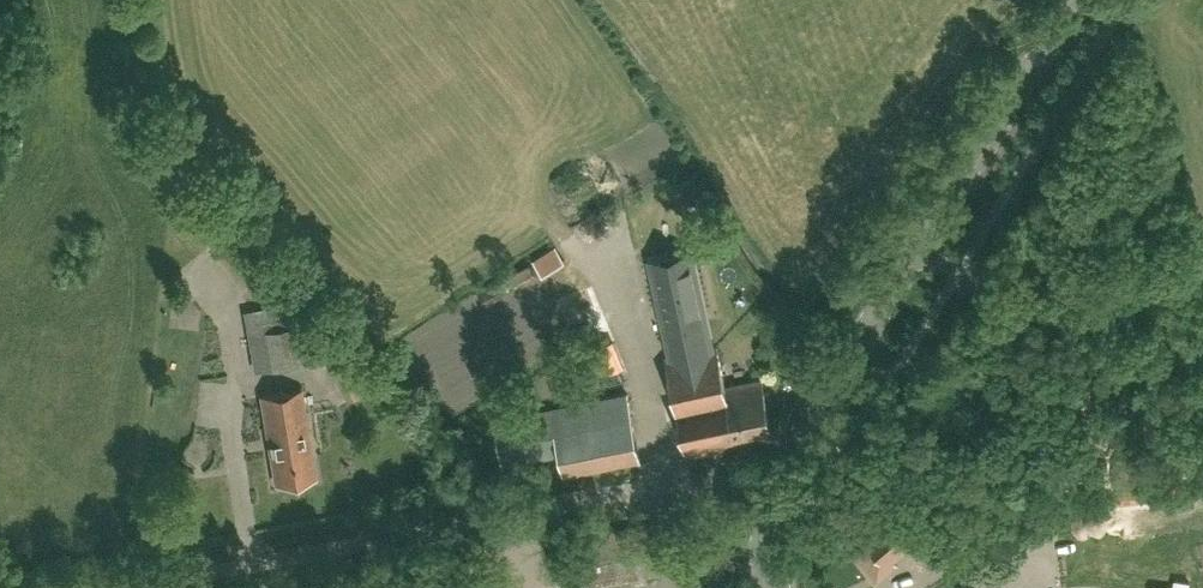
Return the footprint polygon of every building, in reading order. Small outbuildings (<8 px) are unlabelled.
[(537,261),(545,275),(570,261),(562,247),(537,261)] [(686,454),(772,435),(760,378),(723,386),(694,250),(644,261),(686,454)] [(256,369),(313,360),(303,301),(246,311),(256,369)] [(261,395),(266,430),(272,464),(274,464),(277,483),(315,477),(309,444),(311,444),(302,389),(261,395)] [(564,473),(639,458),(626,393),(493,420),(502,464),(560,453),(564,473)] [(325,424),(344,421),(343,408),(324,411),(325,424)] [(1104,409),(1093,416),(1101,429),(1112,422),(1104,409)] [(916,546),(936,530),(905,493),(846,543),(862,562),(871,554),(880,564),(889,556),(890,557),(891,557),(911,540),(916,546)] [(661,571),(652,524),(548,545),(557,587),(578,587),(661,571)]
